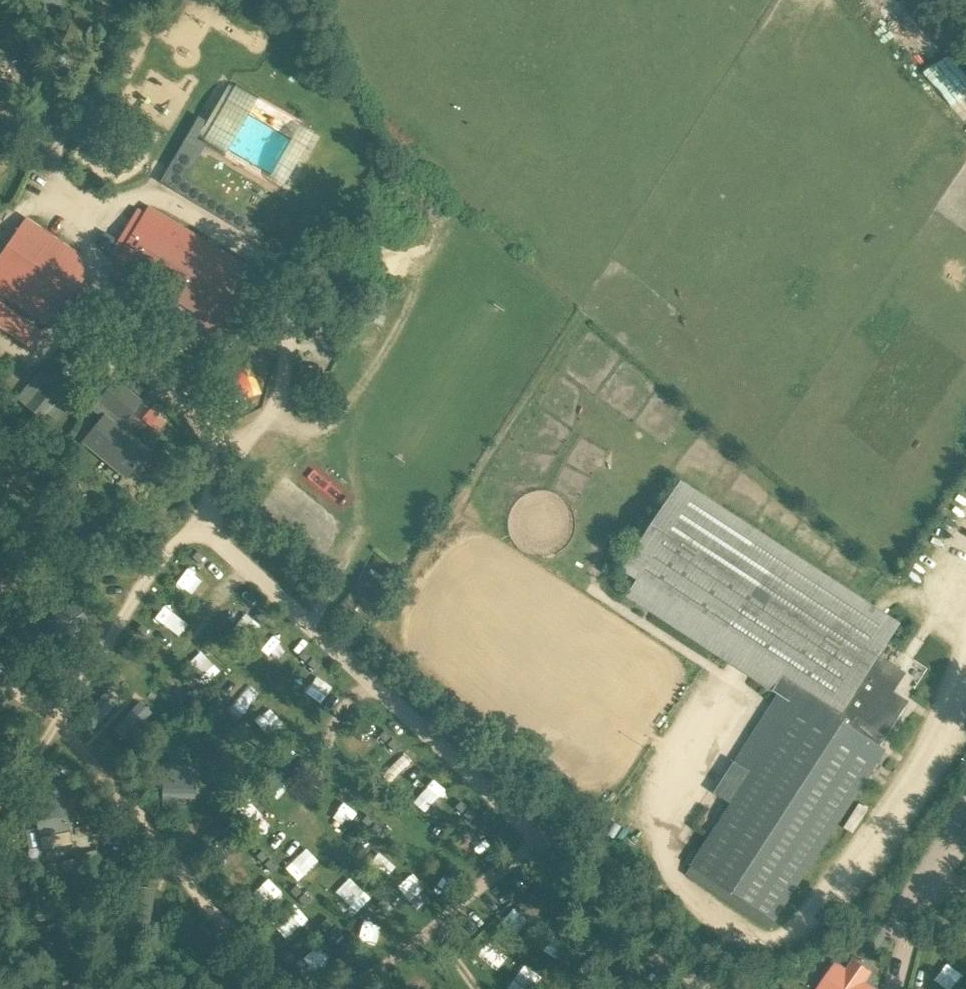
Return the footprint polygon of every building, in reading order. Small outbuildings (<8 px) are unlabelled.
[(965,105),(965,83),(947,64),(929,82),(959,112),(965,105)] [(19,102),(27,86),(0,72),(0,93),(19,102)] [(200,137),(207,126),(199,121),(161,186),(173,192),(179,196),(185,186),(184,185),(186,183),(205,150),(196,145),(200,137)] [(229,209),(222,221),(263,245),(269,234),(248,222),(248,220),(229,209)] [(133,239),(118,263),(110,277),(154,304),(161,292),(200,316),(193,328),(213,340),(252,274),(150,212),(146,218),(139,214),(126,235),(133,239)] [(286,219),(280,223),(283,229),(289,225),(286,219)] [(54,321),(81,282),(50,261),(62,244),(39,228),(0,284),(54,321)] [(0,304),(0,326),(33,349),(43,334),(0,304)] [(254,387),(247,359),(230,363),(237,391),(254,387)] [(63,393),(39,373),(24,392),(32,400),(27,406),(42,419),(48,412),(57,420),(71,403),(62,395),(63,393)] [(148,454),(119,430),(140,402),(116,382),(100,400),(102,402),(94,411),(105,420),(86,443),(128,477),(148,454)] [(35,472),(31,455),(0,461),(0,479),(35,472)] [(714,794),(731,804),(691,865),(775,920),(884,752),(879,749),(906,706),(893,698),(887,702),(876,695),(895,666),(879,656),(899,624),(682,483),(624,571),(639,581),(628,597),(779,695),(714,794)] [(191,558),(198,563),(203,557),(197,551),(191,558)] [(47,621),(61,642),(88,624),(73,603),(47,621)] [(256,619),(263,625),(268,618),(262,612),(256,619)] [(149,630),(141,625),(136,632),(144,637),(149,630)] [(205,631),(196,637),(209,655),(218,649),(205,631)] [(263,651),(273,660),(282,648),(273,640),(263,651)] [(298,657),(305,662),(310,656),(304,650),(298,657)] [(74,717),(73,721),(73,726),(82,744),(84,745),(84,746),(144,683),(107,653),(104,657),(81,692),(79,696),(77,700),(76,704),(75,708),(74,713),(74,717)] [(306,665),(313,670),(319,664),(312,658),(306,665)] [(144,683),(84,746),(110,776),(177,710),(144,683)] [(188,696),(195,701),(200,695),(194,689),(188,696)] [(212,705),(219,711),(224,704),(218,698),(212,705)] [(238,731),(244,737),(250,730),(244,725),(238,731)] [(378,737),(385,743),(390,736),(384,730),(378,737)] [(387,745),(393,751),(399,744),(393,738),(387,745)] [(277,760),(283,765),(289,759),(282,753),(277,760)] [(268,769),(275,775),(281,768),(274,763),(268,769)] [(163,794),(193,795),(194,766),(164,765),(163,794)] [(39,835),(48,833),(68,829),(60,790),(32,795),(39,835)] [(454,808),(461,813),(466,807),(460,801),(454,808)] [(463,816),(469,822),(475,815),(469,809),(463,816)] [(362,821),(368,827),(374,821),(368,815),(362,821)] [(231,819),(225,825),(231,832),(238,825),(231,819)] [(370,829),(376,835),(382,829),(376,823),(370,829)] [(255,857),(261,863),(268,857),(262,850),(255,857)] [(88,852),(74,855),(76,868),(90,865),(88,852)] [(264,865),(270,871),(276,864),(270,858),(264,865)] [(73,859),(60,862),(61,871),(75,869),(73,859)] [(55,864),(43,866),(46,881),(58,878),(55,864)] [(289,893),(295,899),(301,893),(295,886),(289,893)] [(120,916),(149,921),(153,892),(125,887),(120,916)] [(386,896),(392,903),(399,896),(393,890),(386,896)] [(297,901),(303,907),(309,901),(303,894),(297,901)] [(377,905),(383,911),(389,905),(383,899),(377,905)] [(522,929),(534,915),(519,904),(508,917),(522,929)] [(365,939),(382,932),(375,914),(358,921),(365,939)] [(544,915),(532,929),(546,941),(558,928),(544,915)] [(320,924),(326,930),(332,924),(326,918),(320,924)] [(329,932),(335,938),(341,932),(335,926),(329,932)] [(34,960),(62,956),(59,928),(30,932),(34,960)] [(525,979),(534,961),(520,954),(511,973),(525,979)] [(818,988),(872,988),(863,983),(869,974),(867,972),(853,962),(847,970),(847,971),(836,964),(818,988)]
